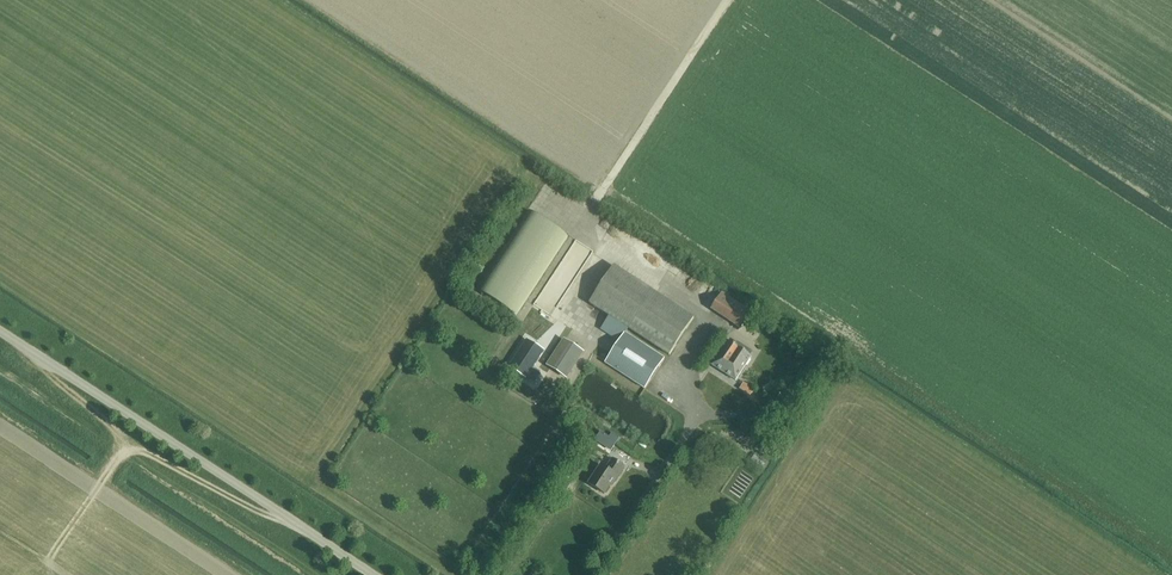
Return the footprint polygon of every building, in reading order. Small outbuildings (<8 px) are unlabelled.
[(568,237),(528,211),(476,291),(516,317),(568,237)] [(669,356),(694,318),(613,266),(589,304),(669,356)] [(711,310),(740,329),(750,313),(721,294),(711,310)] [(645,389),(664,359),(625,334),(606,363),(645,389)] [(508,368),(536,387),(545,373),(536,366),(547,348),(528,336),(508,368)] [(551,363),(568,375),(585,350),(567,338),(551,363)] [(736,381),(751,357),(744,353),(747,348),(737,342),(734,347),(727,342),(712,365),(736,381)] [(750,396),(754,390),(743,383),(739,389),(750,396)] [(601,432),(595,441),(604,447),(608,441),(615,445),(620,438),(613,434),(610,438),(601,432)] [(615,482),(624,467),(613,460),(607,469),(601,466),(589,484),(604,494),(613,481),(615,482)] [(553,469),(547,479),(558,487),(565,477),(553,469)]
